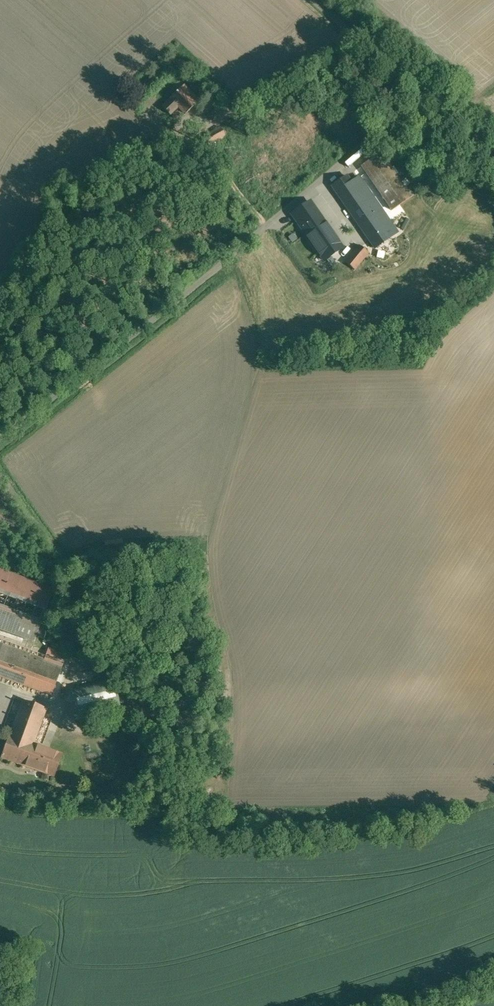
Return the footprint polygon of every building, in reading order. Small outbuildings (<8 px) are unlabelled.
[(184,85),(171,98),(172,98),(163,107),(170,115),(175,110),(179,106),(186,114),(199,101),(184,85)] [(411,197),(381,153),(361,166),(392,210),(411,197)] [(397,233),(359,178),(352,183),(347,176),(332,186),(375,248),(397,233)] [(310,202),(292,214),(306,234),(324,221),(310,202)] [(324,221),(306,234),(325,261),(343,248),(324,221)] [(359,245),(345,262),(355,270),(369,253),(359,245)] [(122,540),(105,542),(106,551),(124,548),(122,540)] [(0,569),(0,629),(34,641),(53,588),(0,569)] [(52,695),(63,666),(44,660),(0,644),(0,676),(52,695)] [(67,655),(48,648),(44,660),(63,666),(67,655)] [(112,678),(70,688),(78,720),(120,710),(112,678)] [(47,709),(22,700),(10,735),(9,735),(1,758),(26,767),(34,744),(47,709)] [(63,754),(34,744),(26,767),(54,777),(63,754)]
